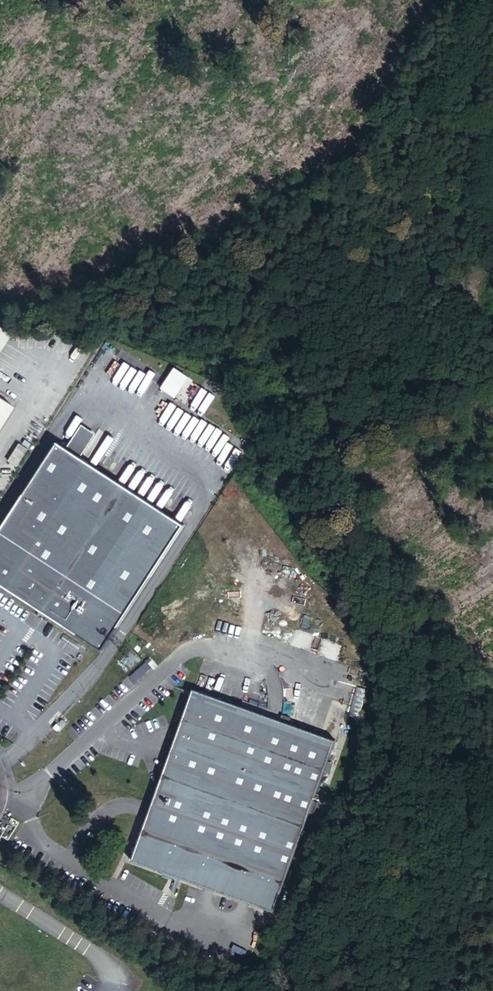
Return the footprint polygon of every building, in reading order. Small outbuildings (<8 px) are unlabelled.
[(0,327),(0,358),(14,336),(0,327)] [(171,366),(158,387),(173,397),(186,375),(171,366)] [(6,402),(0,412),(0,434),(16,409),(6,402)] [(64,452),(77,461),(92,438),(79,430),(64,452)] [(102,651),(181,528),(77,461),(64,452),(54,446),(0,530),(0,585),(102,651)] [(31,451),(23,446),(12,464),(19,469),(31,451)] [(204,684),(202,690),(208,692),(210,686),(204,684)] [(208,692),(202,690),(195,688),(134,857),(277,909),(338,739),(322,734),(320,740),(288,728),(290,722),(243,705),(241,712),(207,699),(209,693),(208,692)] [(243,705),(209,693),(207,699),(241,712),(243,705)] [(320,740),(322,734),(290,722),(288,728),(320,740)] [(345,749),(338,746),(326,780),(333,783),(345,749)]
